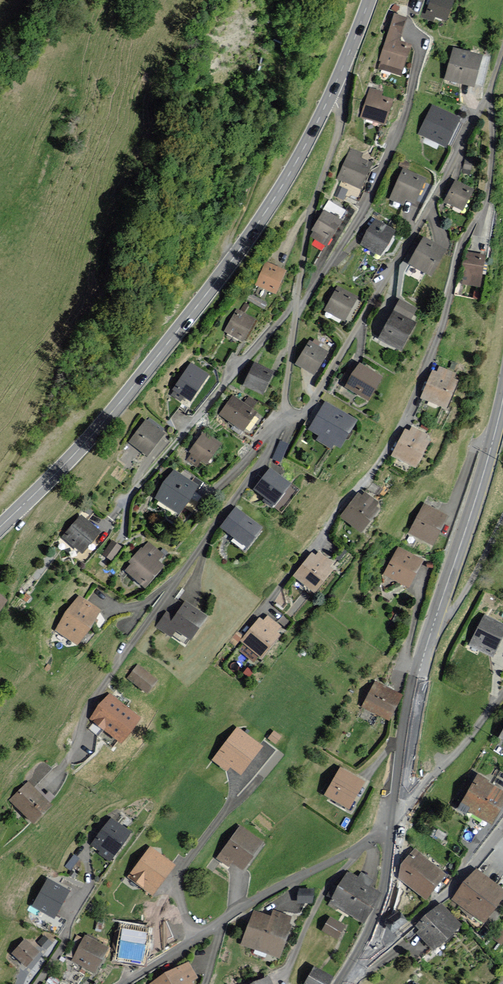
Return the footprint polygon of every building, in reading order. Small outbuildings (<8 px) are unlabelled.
[(424,18),(433,21),(435,16),(447,21),(454,0),(430,0),(424,18)] [(407,17),(394,13),(379,61),(380,61),(378,68),(402,75),(411,44),(400,41),(407,17)] [(482,55),(453,47),(445,78),(475,85),(482,55)] [(383,91),(369,87),(360,115),(385,124),(393,99),(382,95),(383,91)] [(461,118),(432,105),(419,133),(448,147),(461,118)] [(363,153),(349,147),(337,178),(364,189),(374,162),(362,157),(363,153)] [(427,178),(403,167),(389,199),(403,205),(406,199),(415,203),(427,178)] [(474,189),(455,180),(445,201),(464,210),(474,189)] [(348,212),(328,200),(318,217),(319,218),(312,230),(316,233),(315,237),(329,245),(348,212)] [(396,230),(375,218),(361,243),(381,255),(396,230)] [(447,249),(424,236),(408,263),(432,276),(447,249)] [(480,288),(486,255),(465,251),(461,275),(463,276),(462,284),(480,288)] [(286,271),(265,261),(255,284),(276,294),(286,271)] [(358,297),(337,286),(324,309),(345,321),(358,297)] [(417,309),(400,300),(379,339),(402,351),(417,323),(411,320),(417,309)] [(256,319),(236,308),(225,330),(245,340),(256,319)] [(328,352),(309,341),(296,363),(314,374),(328,352)] [(276,371),(254,361),(244,383),(266,393),(276,371)] [(208,374),(189,362),(172,387),(191,400),(208,374)] [(383,377),(359,364),(356,369),(350,365),(340,382),(346,385),(345,387),(369,401),(383,377)] [(456,374),(439,367),(437,372),(433,370),(421,398),(446,409),(458,381),(454,379),(456,374)] [(257,412),(233,395),(219,414),(244,431),(257,412)] [(356,421),(325,402),(308,430),(318,436),(316,441),(331,450),(333,446),(339,449),(356,421)] [(163,433),(146,421),(131,441),(148,454),(163,433)] [(426,439),(428,435),(413,427),(410,433),(405,430),(391,456),(416,469),(430,442),(426,439)] [(223,444),(203,430),(189,451),(191,452),(186,460),(196,466),(200,459),(208,465),(223,444)] [(274,458),(283,460),(288,441),(279,439),(274,458)] [(293,486),(269,468),(254,489),(265,497),(263,500),(273,507),(275,504),(278,506),(293,486)] [(198,485),(174,469),(155,498),(180,514),(198,485)] [(362,496),(358,494),(342,516),(364,532),(381,509),(377,507),(379,503),(364,493),(362,496)] [(449,516),(425,503),(409,532),(433,545),(449,516)] [(262,527),(235,507),(220,527),(247,547),(262,527)] [(99,531),(81,516),(65,535),(83,550),(99,531)] [(120,546),(112,541),(103,553),(111,559),(120,546)] [(161,554),(148,542),(131,561),(133,563),(127,570),(144,586),(163,565),(157,560),(161,554)] [(423,560),(399,547),(385,574),(409,587),(423,560)] [(330,567),(334,562),(319,551),(315,555),(311,552),(293,577),(315,593),(333,570),(330,567)] [(100,611),(78,596),(56,628),(78,644),(100,611)] [(207,616),(186,600),(174,616),(167,611),(155,626),(171,637),(173,634),(186,644),(207,616)] [(263,620),(259,617),(241,640),(245,643),(239,650),(253,662),(259,656),(262,658),(281,634),(278,631),(282,627),(267,615),(263,620)] [(486,615),(471,646),(502,660),(502,657),(502,623),(486,615)] [(158,680),(137,665),(128,678),(148,693),(158,680)] [(402,694),(374,681),(362,707),(389,720),(402,694)] [(139,717),(109,695),(92,718),(121,740),(139,717)] [(263,746),(237,727),(212,760),(227,772),(231,767),(241,775),(263,746)] [(281,737),(273,731),(268,738),(276,744),(281,737)] [(364,781),(340,767),(324,795),(348,809),(364,781)] [(478,773),(457,808),(467,814),(469,810),(493,825),(502,808),(502,792),(487,783),(489,779),(478,773)] [(52,805),(28,781),(9,800),(33,824),(52,805)] [(132,833),(110,817),(90,845),(112,861),(132,833)] [(266,842),(240,824),(216,858),(228,866),(232,861),(245,871),(266,842)] [(175,865),(151,847),(130,875),(153,893),(175,865)] [(414,850),(405,862),(398,877),(430,900),(454,866),(448,862),(442,870),(414,850)] [(475,868),(454,899),(487,922),(502,900),(502,888),(475,868)] [(358,880),(348,874),(331,902),(362,920),(379,892),(369,886),(373,880),(362,874),(358,880)] [(69,891),(48,879),(33,906),(54,917),(69,891)] [(314,888),(299,888),(298,902),(313,903),(314,888)] [(462,926),(440,903),(415,926),(419,930),(416,932),(434,952),(462,926)] [(409,922),(400,909),(386,919),(395,931),(409,922)] [(270,918),(255,912),(243,942),(280,956),(292,924),(288,922),(290,917),(273,910),(270,918)] [(344,925),(331,918),(325,928),(338,936),(344,925)] [(145,964),(150,927),(121,923),(120,930),(114,930),(112,951),(116,952),(115,960),(145,964)] [(109,947),(85,935),(72,960),(96,972),(109,947)] [(51,942),(44,936),(39,942),(46,948),(51,942)] [(41,952),(25,938),(11,953),(27,967),(41,952)] [(187,960),(149,983),(150,983),(194,983),(192,981),(198,978),(187,960)] [(313,966),(304,983),(330,983),(333,976),(313,966)] [(269,976),(252,983),(273,983),(269,976)]
